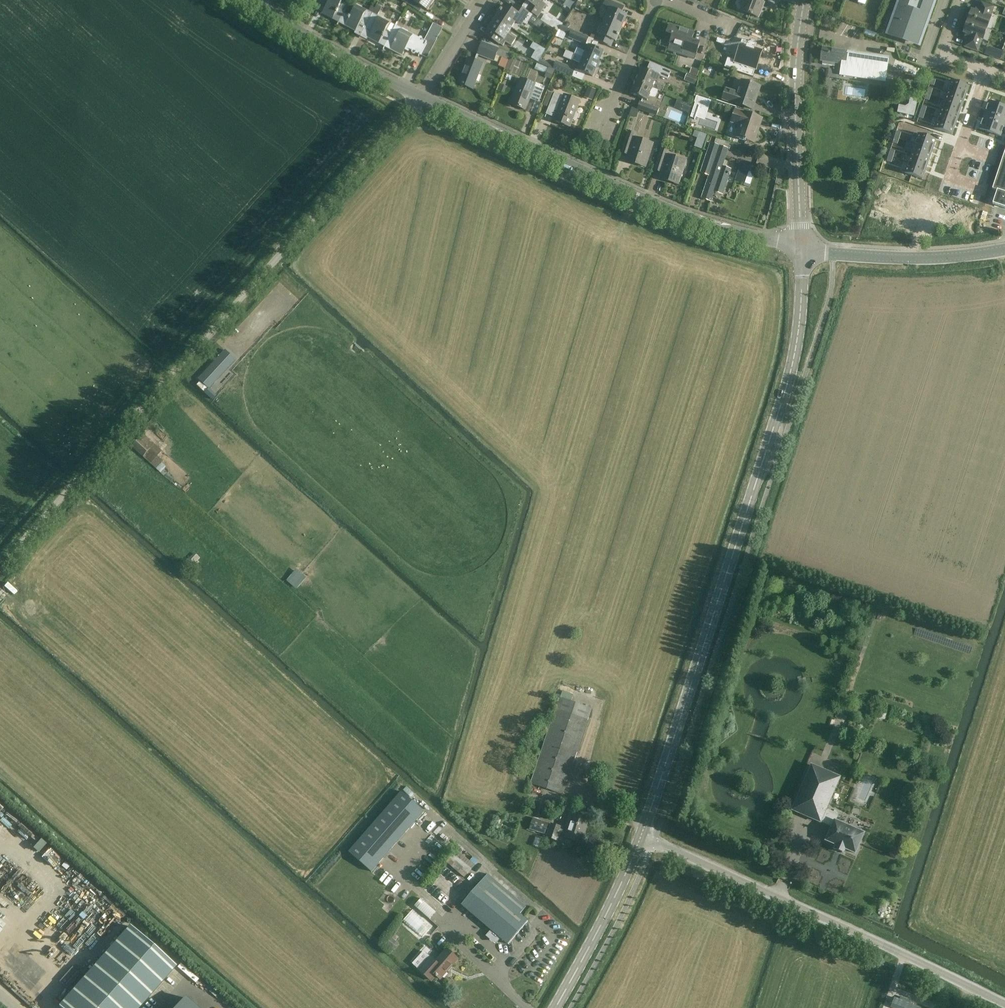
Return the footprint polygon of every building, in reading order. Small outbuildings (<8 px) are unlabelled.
[(344,13),(338,10),(343,0),(322,0),(321,1),(327,4),(322,14),(339,22),(344,13)] [(407,4),(419,12),(423,7),(427,10),(434,0),(410,0),(407,4)] [(538,16),(545,5),(537,0),(538,0),(525,0),(530,3),(527,9),(538,16)] [(621,29),(627,16),(621,13),(624,6),(609,0),(607,0),(604,6),(608,8),(605,14),(608,15),(605,21),(621,29)] [(758,17),(762,9),(760,8),(763,0),(745,0),(741,10),(758,17)] [(892,33),(894,35),(897,37),(899,38),(902,39),(904,40),(907,41),(910,41),(913,42),(916,42),(919,32),(923,33),(925,26),(921,25),(924,16),(928,17),(934,0),(900,0),(892,22),(896,23),(892,33)] [(991,18),(995,8),(981,3),(979,10),(980,10),(979,13),(972,11),(971,15),(969,16),(968,18),(967,20),(968,22),(988,29),(992,18),(991,18)] [(339,22),(356,31),(361,22),(367,25),(375,8),(374,8),(371,6),(368,11),(356,5),(350,17),(344,13),(339,22)] [(368,38),(385,46),(389,37),(384,34),(390,22),(380,17),(378,16),(381,8),(376,5),(374,8),(375,8),(367,25),(374,28),(368,38)] [(496,18),(512,28),(516,22),(519,24),(521,22),(526,26),(533,15),(520,6),(515,12),(505,5),(496,18)] [(487,36),(503,46),(505,42),(511,46),(516,39),(508,33),(512,28),(496,18),(489,30),(490,31),(487,36)] [(550,26),(539,19),(534,25),(546,32),(550,26)] [(590,38),(599,42),(608,45),(610,40),(616,42),(621,29),(605,21),(602,28),(600,27),(597,33),(593,31),(590,38)] [(983,41),(988,29),(968,22),(968,23),(966,24),(965,26),(965,28),(966,29),(964,34),(970,36),(969,39),(968,39),(965,48),(978,53),(983,41)] [(416,53),(427,59),(443,29),(433,24),(424,40),(396,25),(390,37),(389,37),(385,46),(402,56),(406,48),(412,51),(412,52),(412,53),(413,54),(415,54),(416,53)] [(568,38),(586,45),(589,37),(561,25),(559,31),(569,35),(568,38)] [(681,54),(695,58),(700,44),(692,41),(695,33),(669,25),(667,33),(672,35),(670,43),(683,47),(681,54)] [(458,83),(472,88),(482,64),(476,61),(479,56),(494,62),(497,56),(500,57),(497,65),(505,69),(511,54),(512,53),(499,48),(482,41),(475,61),(468,58),(458,83)] [(726,68),(755,77),(757,69),(758,69),(759,67),(757,66),(758,63),(760,64),(763,53),(756,50),(758,45),(751,43),(748,52),(740,49),(736,63),(729,60),(726,68)] [(532,60),(538,63),(540,59),(541,59),(546,50),(539,46),(533,56),(534,57),(532,60)] [(574,54),(598,64),(603,52),(589,46),(586,52),(577,48),(574,54)] [(987,47),(984,55),(992,58),(993,57),(995,50),(987,47)] [(840,76),(885,83),(889,59),(824,48),(822,62),(824,62),(823,65),(835,67),(836,64),(842,65),(840,76)] [(505,69),(512,72),(516,61),(512,59),(514,55),(511,54),(505,69)] [(581,63),(578,70),(593,76),(598,64),(574,54),(572,59),(581,63)] [(540,59),(538,63),(573,77),(576,70),(556,61),(555,65),(541,60),(541,59),(540,59)] [(660,77),(667,80),(671,71),(650,63),(647,71),(660,76),(660,77)] [(555,70),(548,67),(545,77),(551,79),(555,70)] [(653,88),(656,81),(658,82),(660,77),(660,76),(647,71),(642,68),(636,81),(653,88)] [(700,71),(692,68),(690,73),(698,77),(700,71)] [(684,80),(695,85),(697,79),(687,75),(684,80)] [(511,104),(525,110),(529,99),(539,102),(543,90),(534,86),(535,85),(521,79),(511,104)] [(951,80),(948,90),(966,96),(969,87),(969,86),(951,80)] [(631,94),(647,101),(649,96),(655,97),(658,90),(653,88),(636,81),(631,94)] [(723,100),(753,110),(761,87),(742,81),(738,93),(727,90),(723,100)] [(589,87),(586,97),(594,99),(597,90),(589,87)] [(948,90),(944,99),(962,106),(966,96),(948,90)] [(554,121),(570,128),(573,120),(574,120),(576,120),(578,115),(578,113),(576,112),(581,101),(565,95),(564,97),(555,93),(550,105),(559,109),(554,121)] [(694,103),(695,104),(690,118),(694,120),(698,109),(707,112),(710,101),(696,97),(694,103)] [(910,105),(906,108),(899,107),(898,112),(914,116),(917,100),(911,99),(910,105)] [(944,99),(941,109),(959,115),(962,106),(944,99)] [(637,109),(657,116),(660,108),(640,101),(637,109)] [(981,110),(980,114),(995,119),(999,106),(989,102),(986,111),(981,110)] [(995,119),(1004,123),(1004,108),(999,106),(995,119)] [(941,109),(938,119),(955,125),(959,115),(941,109)] [(736,137),(755,143),(757,135),(755,134),(761,118),(736,110),(732,122),(740,125),(736,137)] [(980,114),(978,118),(983,120),(980,129),(990,133),(995,119),(980,114)] [(938,119),(934,129),(952,135),(955,125),(938,119)] [(990,133),(1000,136),(1003,127),(1004,128),(1004,123),(995,119),(990,133)] [(698,131),(695,146),(705,148),(709,134),(698,131)] [(632,163),(645,167),(652,149),(647,147),(649,142),(634,137),(635,133),(629,132),(622,153),(634,157),(632,163)] [(918,134),(915,143),(933,150),(936,140),(918,134)] [(702,198),(711,201),(716,185),(725,188),(731,170),(722,167),(726,157),(729,148),(728,148),(730,142),(716,138),(714,144),(710,142),(707,151),(708,151),(701,173),(709,176),(702,198)] [(907,142),(904,151),(911,153),(929,159),(933,150),(915,143),(915,144),(907,142)] [(664,180),(679,185),(685,166),(681,165),(682,160),(667,155),(668,151),(662,149),(655,170),(666,174),(664,180)] [(992,189),(997,191),(993,204),(1004,208),(1004,150),(992,189)] [(911,153),(908,163),(926,169),(929,159),(911,153)] [(745,183),(751,164),(743,161),(736,180),(745,183)] [(908,163),(905,173),(922,179),(926,169),(908,163)] [(223,354),(197,383),(207,392),(234,363),(223,354)] [(143,457),(156,469),(164,461),(158,455),(162,451),(144,434),(132,447),(143,457)] [(175,479),(163,469),(160,472),(172,483),(175,479)] [(186,562),(194,569),(200,563),(198,561),(200,558),(194,552),(186,562)] [(296,569),(286,580),(297,589),(306,577),(296,569)] [(530,784),(563,795),(592,708),(556,696),(552,707),(556,708),(530,784)] [(826,811),(841,777),(813,765),(793,810),(821,822),(823,819),(834,824),(827,841),(837,845),(835,849),(844,853),(846,849),(856,853),(865,833),(836,821),(838,816),(836,815),(836,813),(829,810),(827,811),(826,811)] [(402,792),(349,852),(371,872),(424,811),(402,792)] [(566,837),(581,842),(585,828),(586,828),(589,820),(573,814),(568,830),(562,828),(562,826),(550,823),(546,838),(558,841),(560,835),(566,837)] [(549,823),(533,817),(529,829),(545,834),(549,823)] [(45,839),(37,848),(42,853),(50,844),(45,839)] [(475,857),(472,861),(458,848),(447,861),(466,878),(480,862),(475,857)] [(500,937),(508,944),(528,920),(520,914),(526,907),(495,880),(487,874),(461,905),(469,911),(491,930),(486,936),(492,941),(496,942),(500,937)] [(433,920),(440,912),(425,898),(418,905),(433,920)] [(59,1006),(61,1007),(138,1007),(175,966),(129,926),(59,1006)] [(50,965),(57,956),(48,949),(41,958),(50,965)] [(419,969),(432,980),(436,975),(441,979),(458,959),(447,949),(436,961),(430,956),(419,969)] [(921,1007),(912,1004),(895,997),(891,1007),(893,1007),(921,1007)] [(186,998),(178,1007),(197,1007),(186,998)]
